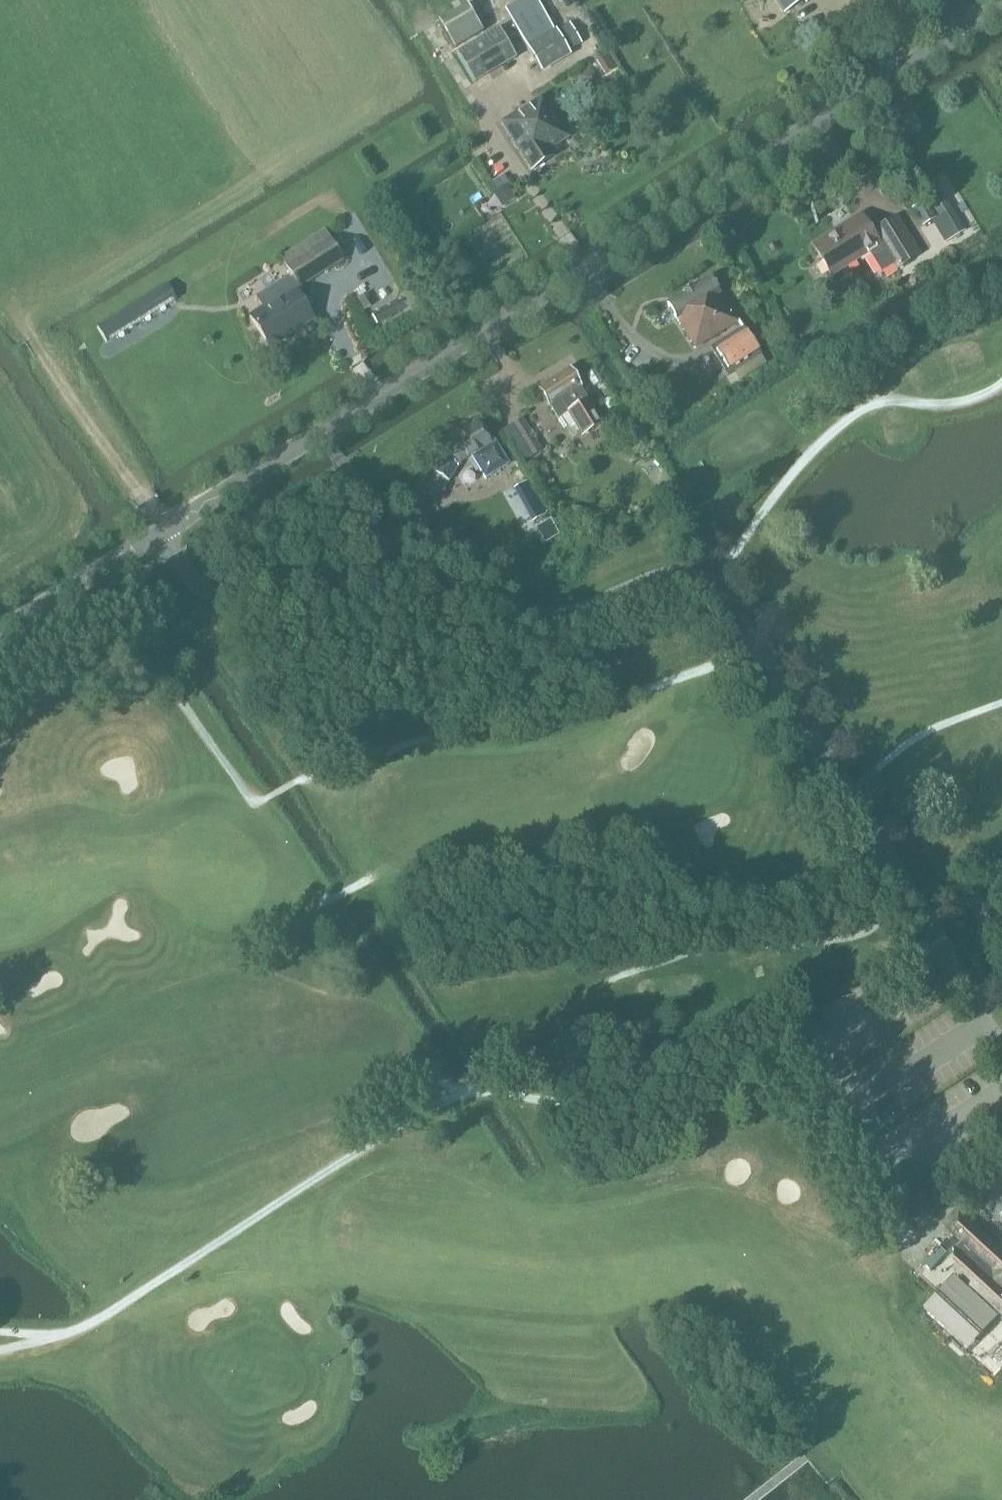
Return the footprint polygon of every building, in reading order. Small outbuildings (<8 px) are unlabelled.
[(505,9),(526,44),(542,72),(569,55),(567,52),(581,44),(569,24),(555,32),(537,0),(520,0),(505,9)] [(789,10),(804,0),(782,0),(789,10)] [(454,47),(482,31),(467,5),(438,22),(454,47)] [(473,82),(516,57),(499,28),(457,53),(473,82)] [(567,138),(542,97),(501,123),(531,170),(552,157),(548,150),(567,138)] [(504,209),(517,201),(507,186),(494,194),(504,209)] [(939,217),(951,210),(952,209),(942,191),(928,199),(939,217)] [(917,217),(923,226),(936,218),(930,209),(917,217)] [(965,232),(951,210),(939,217),(931,222),(945,244),(965,232)] [(832,277),(880,247),(861,215),(812,245),(832,277)] [(898,271),(919,256),(896,218),(875,231),(884,247),(871,256),(881,272),(893,265),(898,271)] [(307,245),(325,273),(343,261),(329,239),(326,233),(307,245)] [(768,247),(771,252),(777,250),(774,244),(768,247)] [(282,261),(293,278),(257,300),(262,307),(249,315),(270,347),(313,319),(295,291),(311,281),(294,253),(282,261)] [(667,303),(696,349),(737,323),(709,277),(667,303)] [(167,284),(97,328),(106,343),(176,299),(167,285),(167,284)] [(363,310),(370,306),(364,295),(357,299),(363,310)] [(378,326),(396,316),(390,305),(372,316),(378,326)] [(729,372),(760,353),(745,331),(715,350),(729,372)] [(538,388),(551,408),(558,419),(567,413),(582,438),(603,424),(569,369),(538,388)] [(609,399),(603,403),(608,411),(615,407),(609,399)] [(511,424),(531,457),(542,451),(522,418),(511,424)] [(437,476),(425,494),(436,501),(446,484),(449,485),(460,466),(458,465),(473,456),(486,478),(508,465),(493,440),(489,442),(479,425),(445,446),(448,451),(437,476)] [(534,521),(548,513),(529,480),(515,488),(534,521)] [(926,1208),(913,1222),(921,1230),(934,1215),(926,1208)] [(923,1265),(931,1272),(952,1249),(956,1253),(957,1254),(957,1274),(1001,1315),(1001,1255),(958,1214),(945,1228),(955,1236),(950,1242),(947,1239),(923,1265)]
